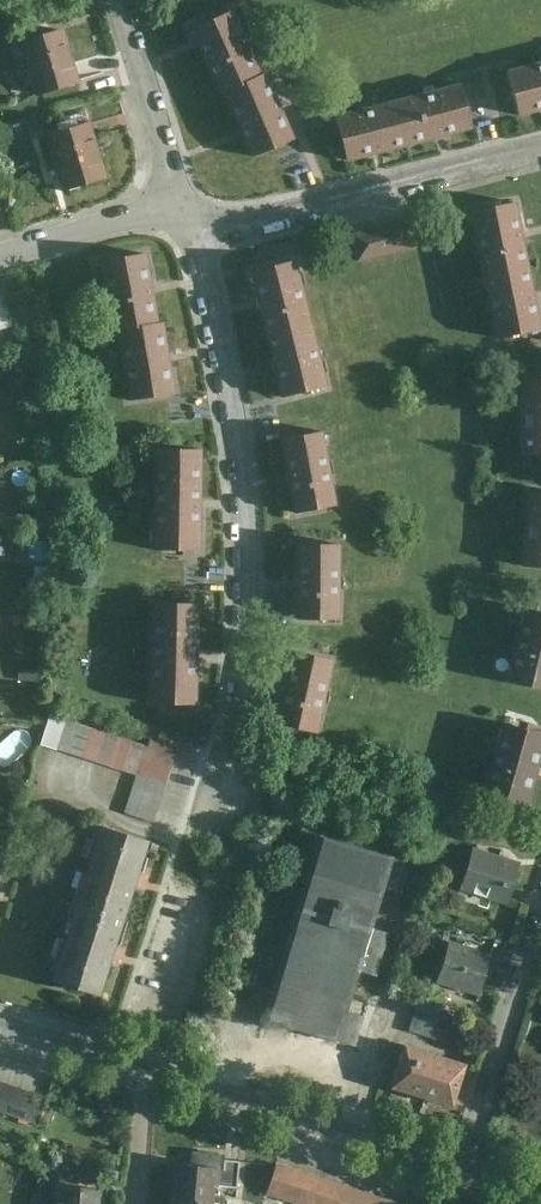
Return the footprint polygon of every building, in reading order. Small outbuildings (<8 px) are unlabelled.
[(219,90),(258,73),(231,10),(186,28),(214,91),(219,90)] [(65,27),(20,40),(37,94),(83,82),(65,27)] [(516,116),(540,110),(540,59),(504,68),(516,116)] [(258,73),(219,90),(247,157),(294,137),(265,70),(258,73)] [(463,81),(399,96),(411,144),(475,128),(463,81)] [(332,113),(344,161),(411,144),(399,96),(332,113)] [(92,121),(48,133),(53,151),(45,153),(50,170),(58,168),(65,191),(109,178),(92,121)] [(468,214),(480,276),(528,267),(516,205),(468,214)] [(408,219),(349,233),(357,262),(415,247),(408,219)] [(163,323),(150,253),(104,261),(115,331),(121,331),(163,323)] [(247,275),(262,335),(308,324),(293,263),(247,275)] [(492,338),(540,329),(528,267),(480,276),(492,338)] [(0,295),(0,330),(13,325),(3,294),(0,295)] [(163,323),(121,331),(132,403),(179,394),(167,322),(163,323)] [(277,397),(323,385),(308,324),(262,335),(277,397)] [(517,380),(517,456),(540,456),(540,380),(517,380)] [(289,510),(331,503),(320,429),(278,435),(289,510)] [(157,556),(200,557),(202,448),(158,447),(157,556)] [(526,492),(520,568),(540,570),(540,493),(526,492)] [(296,622),(335,622),(336,543),(296,542),(296,622)] [(151,709),(197,711),(201,604),(156,602),(151,709)] [(523,608),(506,685),(540,692),(540,612),(523,608)] [(277,719),(316,728),(332,657),(294,648),(277,719)] [(175,758),(50,720),(43,744),(135,772),(122,813),(154,823),(175,758)] [(540,746),(540,733),(505,724),(483,801),(524,811),(540,746)] [(152,840),(102,825),(76,906),(127,923),(140,882),(152,840)] [(344,1048),(401,860),(327,838),(270,1026),(344,1048)] [(519,864),(472,850),(459,894),(506,907),(519,864)] [(116,957),(127,923),(76,906),(51,979),(103,996),(116,957)] [(491,956),(448,942),(434,985),(478,999),(491,956)] [(390,1090),(450,1110),(465,1065),(405,1046),(390,1090)] [(0,1077),(0,1109),(40,1122),(50,1093),(0,1077)] [(171,1160),(168,1197),(212,1201),(213,1183),(237,1185),(240,1159),(221,1157),(221,1150),(191,1148),(190,1161),(171,1160)] [(276,1160),(265,1190),(306,1203),(404,1203),(276,1160)] [(57,1203),(101,1203),(102,1180),(59,1177),(57,1203)]
